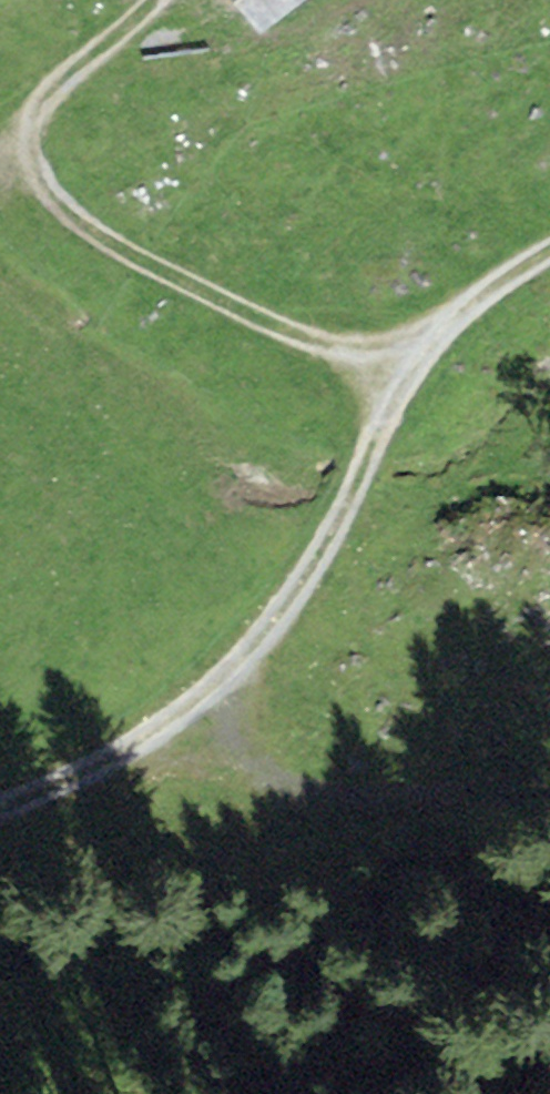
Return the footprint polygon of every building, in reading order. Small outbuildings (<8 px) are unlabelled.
[(237,36),(286,0),(210,0),(237,36)]
